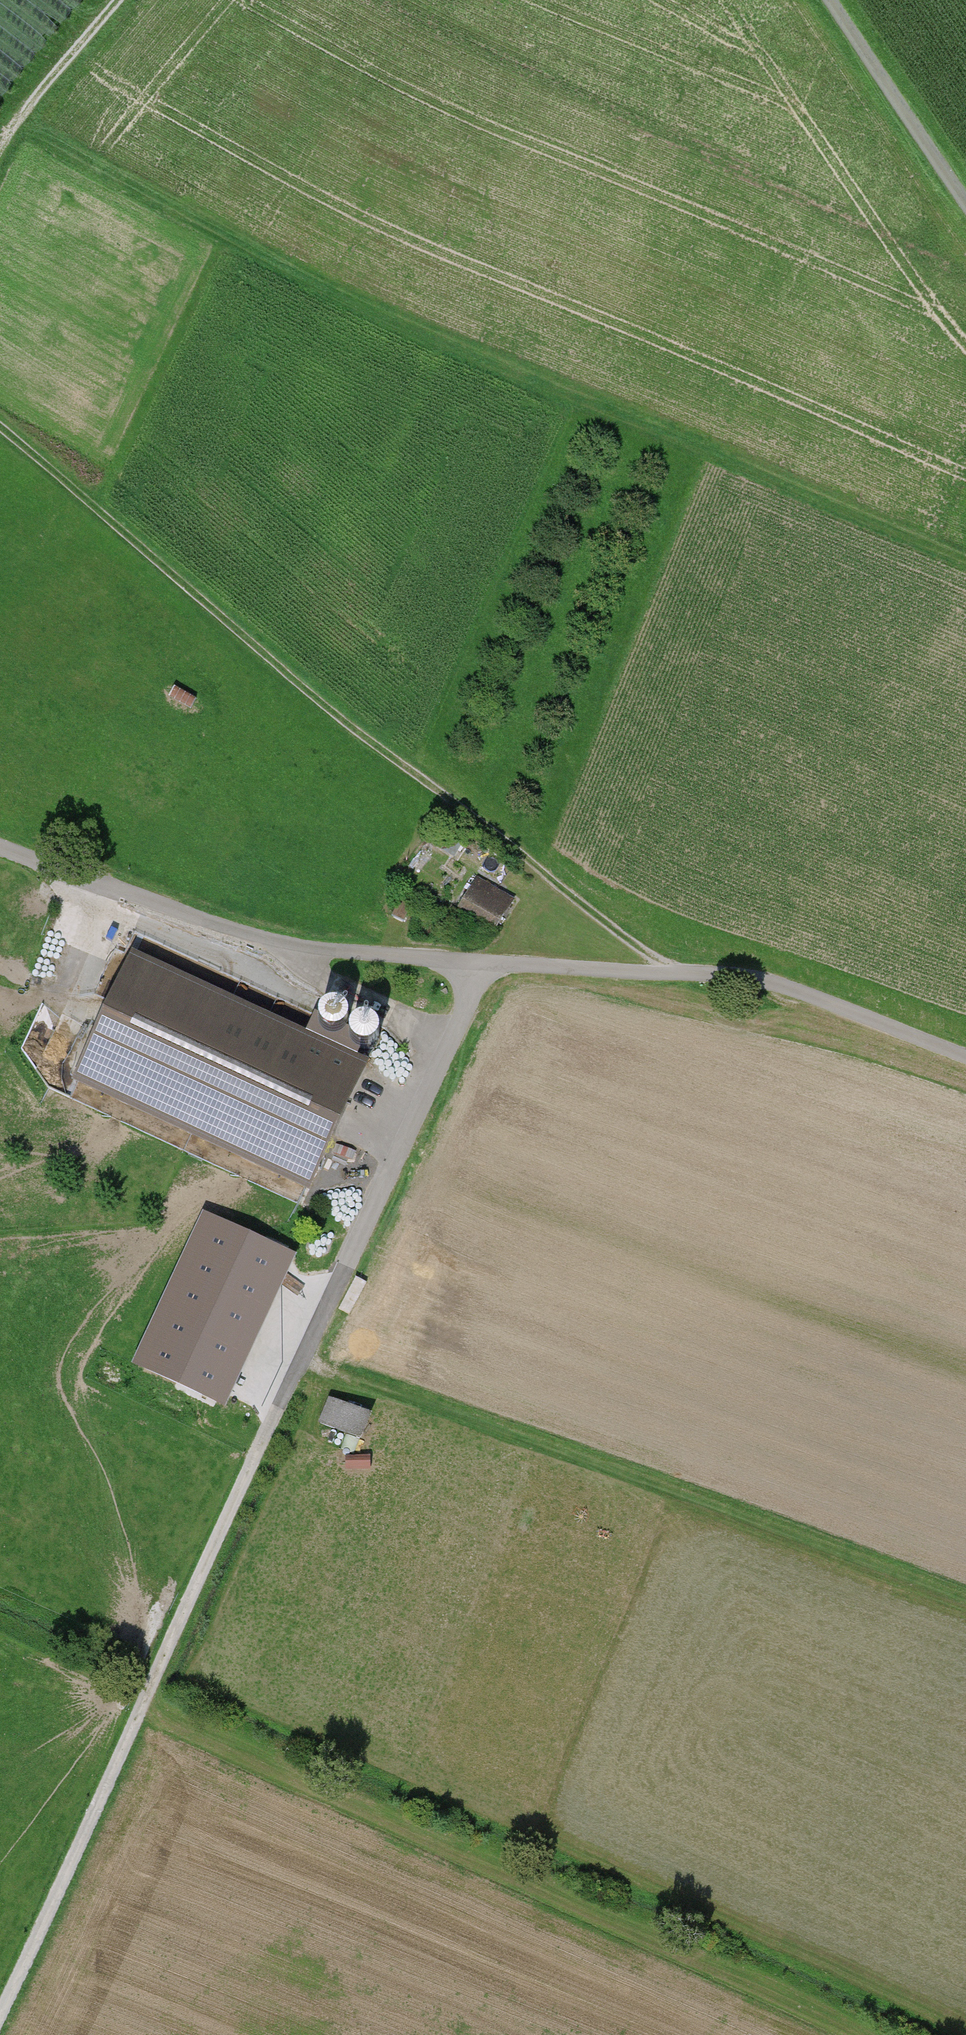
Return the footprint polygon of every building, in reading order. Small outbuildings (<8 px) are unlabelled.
[(458,909),(496,931),(515,900),(477,877),(458,909)] [(414,898),(403,892),(392,916),(403,921),(414,898)] [(311,1192),(369,1063),(132,952),(74,1082),(311,1192)] [(329,1399),(318,1425),(362,1442),(372,1416),(329,1399)]
